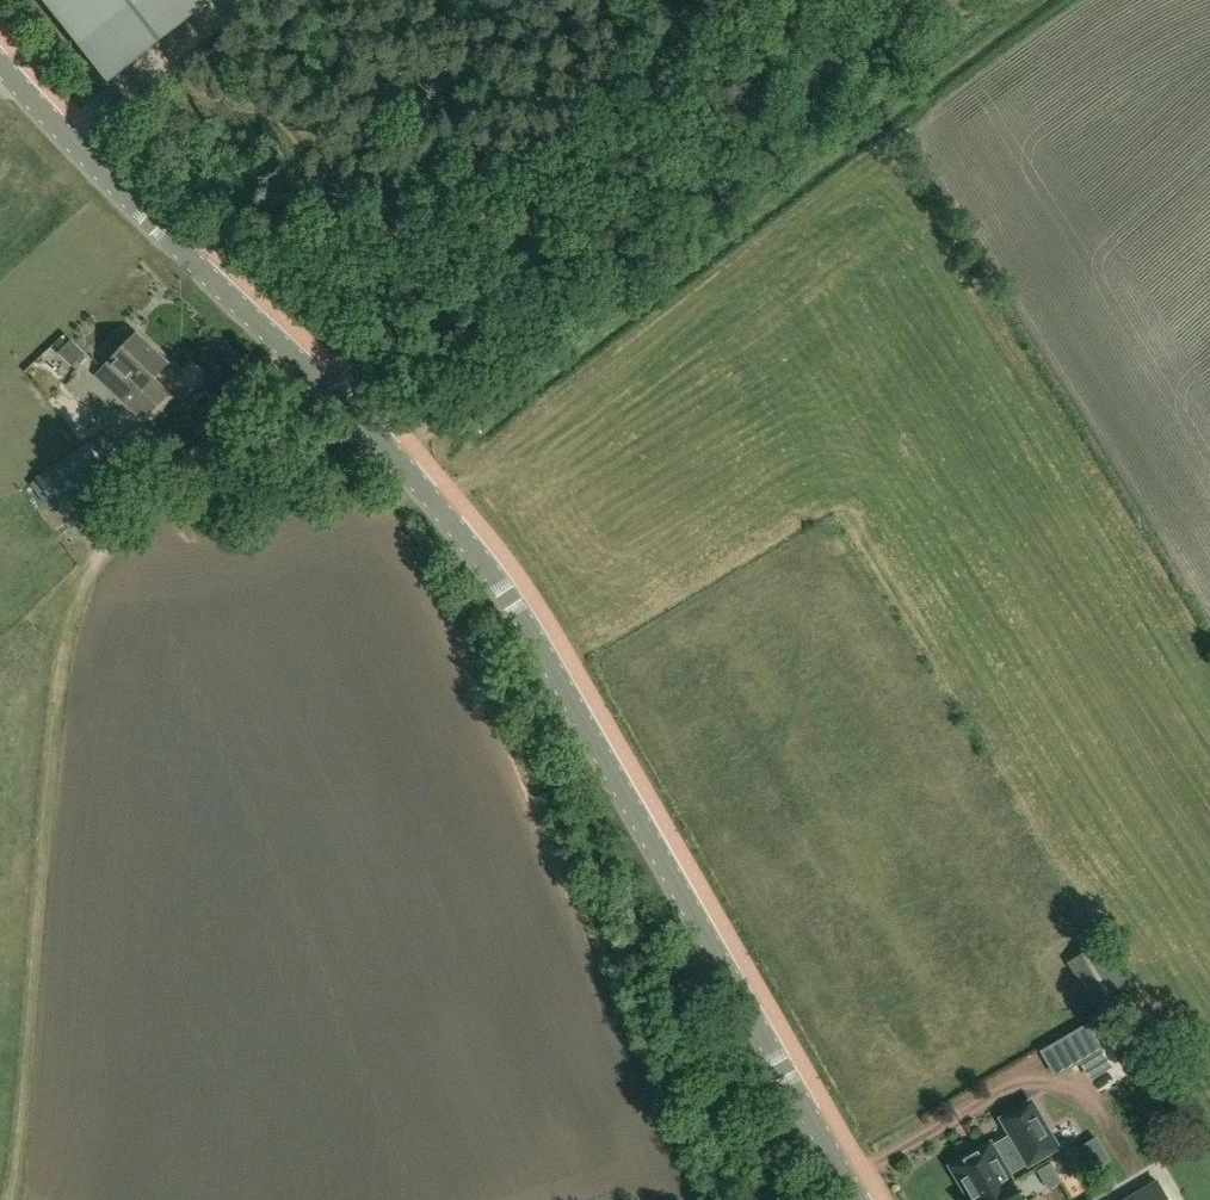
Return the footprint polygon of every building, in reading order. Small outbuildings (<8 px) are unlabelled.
[(108,82),(210,0),(42,0),(108,82)] [(135,333),(97,374),(144,418),(168,392),(167,391),(167,392),(152,378),(167,363),(135,333)] [(36,478),(54,506),(106,471),(88,444),(36,478)] [(1068,963),(1093,1004),(1124,985),(1100,943),(1068,963)] [(1104,1054),(1089,1027),(1064,1042),(1080,1069),(1104,1054)] [(993,1146),(992,1143),(953,1166),(965,1186),(973,1199),(1025,1199),(1008,1171),(1028,1160),(1030,1164),(1059,1147),(1033,1102),(1004,1119),(1013,1135),(993,1146)] [(1039,1199),(1058,1188),(1044,1166),(1025,1178),(1039,1199)] [(1188,1169),(1136,1199),(1206,1199),(1188,1169)]
